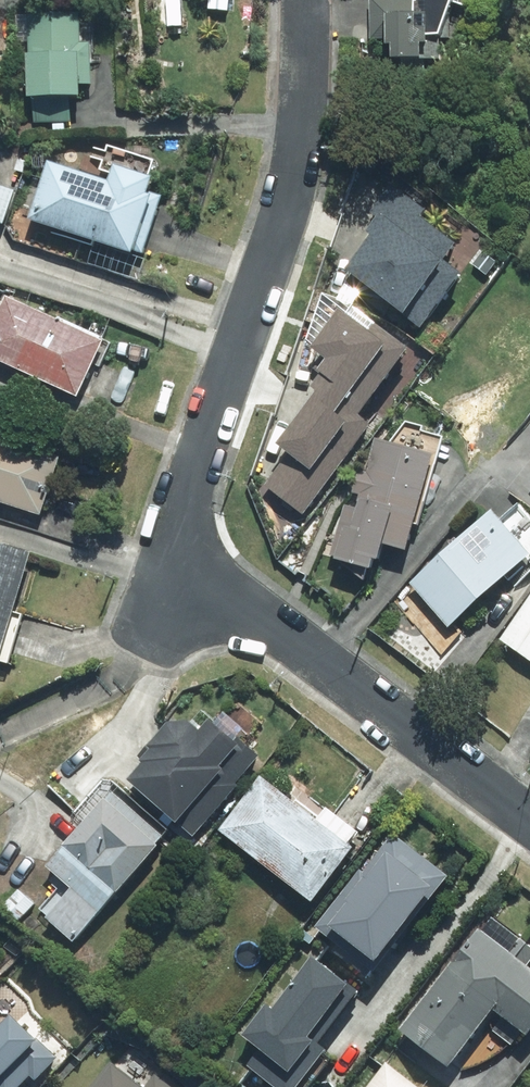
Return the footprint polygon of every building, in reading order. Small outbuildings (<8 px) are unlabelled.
[(374,48),(373,58),(382,59),(381,71),(416,74),(418,52),(419,42),(433,46),(448,0),(368,0),(364,47),(374,48)] [(94,94),(96,43),(89,42),(90,10),(38,9),(35,92),(94,94)] [(114,143),(112,150),(100,146),(96,155),(88,152),(86,157),(83,155),(79,165),(57,158),(37,218),(148,254),(169,193),(162,191),(167,176),(159,174),(164,160),(131,149),(114,143)] [(12,225),(22,190),(0,183),(0,221),(12,225)] [(450,286),(434,273),(456,246),(390,191),(339,252),(350,261),(339,275),(395,321),(411,334),(450,286)] [(88,397),(114,342),(10,293),(0,315),(0,356),(88,397)] [(289,428),(337,445),(341,435),(356,441),(368,406),(362,404),(376,363),(368,360),(379,327),(330,309),(289,428)] [(404,425),(384,449),(371,446),(363,478),(355,476),(348,508),(341,506),(325,568),(368,579),(375,553),(400,560),(408,531),(415,532),(438,441),(421,437),(423,430),(404,425)] [(0,428),(0,499),(49,515),(67,459),(19,443),(0,428)] [(495,525),(487,516),(406,588),(444,632),(502,580),(511,590),(529,573),(529,564),(529,563),(529,562),(529,524),(515,507),(495,525)] [(40,548),(0,539),(0,659),(15,663),(40,548)] [(493,644),(527,668),(529,663),(529,593),(493,644)] [(144,751),(154,760),(140,776),(190,819),(238,763),(235,761),(254,740),(222,711),(209,726),(185,705),(144,751)] [(372,828),(335,802),(327,814),(269,773),(230,829),(326,895),(372,828)] [(113,783),(48,861),(74,882),(49,912),(81,939),(171,832),(113,783)] [(384,972),(397,953),(457,869),(401,829),(376,864),(371,860),(323,926),(341,939),(334,949),(372,976),(378,967),(384,972)] [(529,945),(529,935),(495,910),(411,1028),(461,1064),(490,1024),(518,1045),(529,1029),(529,953),(526,950),(529,945)] [(286,1000),(282,1004),(278,1000),(253,1032),(269,1045),(255,1064),(285,1086),(306,1086),(315,1076),(306,1069),(332,1035),(326,1031),(364,981),(324,950),(286,1000)] [(64,1056),(45,1040),(49,1035),(22,1011),(13,1020),(0,1008),(0,1086),(36,1086),(64,1056)] [(152,1086),(114,1058),(92,1086),(179,1086),(162,1074),(152,1086)] [(391,1058),(370,1086),(430,1086),(391,1058)]
